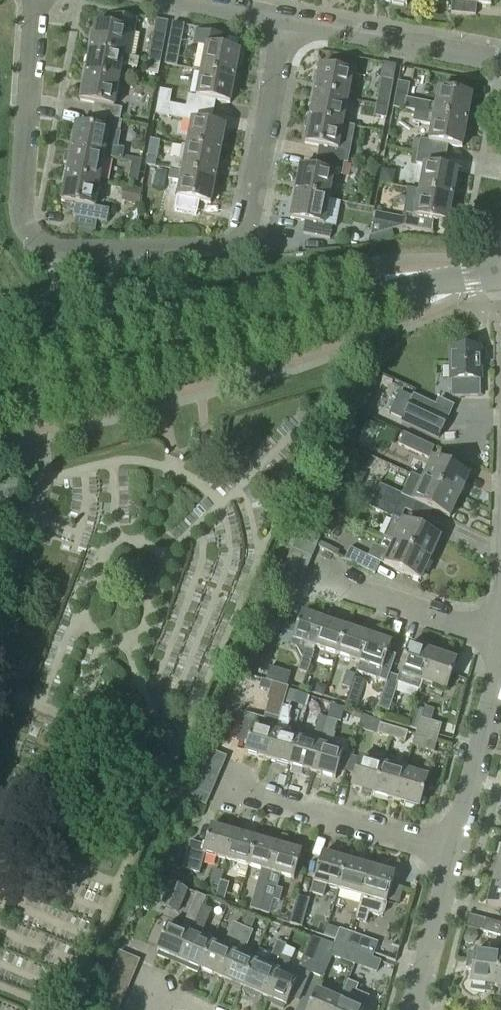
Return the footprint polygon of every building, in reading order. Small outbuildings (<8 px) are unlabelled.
[(492,0),(452,0),(451,14),(476,16),(477,3),(491,4),(492,0)] [(134,34),(137,21),(113,17),(111,30),(94,27),(89,53),(122,59),(123,57),(127,33),(134,34)] [(194,46),(205,49),(200,74),(234,81),(239,55),(224,52),(226,39),(197,33),(194,46)] [(153,38),(148,64),(160,66),(164,41),(153,38)] [(164,68),(165,68),(176,70),(181,43),(169,41),(164,68)] [(139,60),(123,57),(122,59),(89,53),(84,78),(118,84),(121,67),(137,70),(139,60)] [(146,76),(157,79),(160,66),(148,64),(146,76)] [(319,69),(314,95),(348,101),(352,75),(319,69)] [(188,98),(186,108),(186,110),(213,115),(215,103),(230,106),(234,81),(200,74),(196,99),(188,98)] [(94,107),(92,118),(119,123),(121,113),(113,111),(118,84),(84,78),(80,104),(94,107)] [(381,81),(376,106),(388,109),(393,83),(381,81)] [(435,106),(407,100),(409,86),(397,84),(393,109),(405,112),(405,111),(415,113),(415,114),(467,123),(472,98),(438,92),(435,106)] [(160,90),(158,105),(170,107),(170,105),(172,93),(160,90)] [(314,95),(310,120),(343,126),(348,101),(314,95)] [(191,123),(187,147),(186,148),(221,155),(225,130),(211,127),(213,115),(186,110),(186,108),(170,105),(170,107),(158,105),(156,116),(191,123)] [(374,120),(385,122),(386,122),(388,109),(376,106),(374,120)] [(413,124),(431,128),(429,142),(421,141),(419,153),(446,158),(448,147),(463,149),(467,123),(415,114),(413,124)] [(75,127),(71,153),(104,159),(105,158),(122,162),(125,150),(115,148),(117,136),(119,123),(92,118),(90,130),(75,127)] [(355,129),(343,126),(310,120),(305,146),(319,149),(317,161),(348,167),(355,129)] [(147,159),(157,161),(160,143),(150,142),(147,159)] [(171,171),(182,173),(182,174),(216,181),(221,155),(186,148),(187,147),(183,147),(180,161),(173,160),(171,171)] [(71,153),(66,178),(100,184),(104,159),(71,153)] [(424,166),(419,192),(454,198),(458,173),(444,170),(446,158),(419,153),(416,165),(424,166)] [(301,169),(296,195),(329,201),(334,177),(349,179),(351,167),(348,167),(317,161),(315,172),(301,169)] [(137,184),(139,175),(140,167),(131,165),(127,182),(137,184)] [(169,198),(167,210),(194,215),(196,204),(211,207),(216,181),(182,174),(182,173),(171,171),(169,181),(180,183),(177,199),(169,198)] [(107,225),(109,211),(95,209),(100,184),(66,178),(62,204),(75,206),(73,219),(107,225)] [(142,191),(125,187),(122,202),(139,205),(142,191)] [(392,231),(405,227),(405,228),(432,233),(434,222),(449,225),(454,198),(419,192),(415,217),(407,216),(406,220),(376,214),(371,238),(392,231)] [(325,227),(329,201),(296,195),(291,221),(306,223),(303,236),(331,241),(333,228),(325,227)] [(371,238),(369,248),(395,241),(392,231),(371,238)] [(452,349),(453,381),(464,381),(464,397),(476,397),(476,381),(479,381),(478,349),(452,349)] [(436,407),(414,397),(402,423),(439,439),(447,422),(432,415),(436,407)] [(434,449),(404,436),(399,448),(429,461),(434,449)] [(469,478),(433,461),(423,482),(459,498),(469,478)] [(366,475),(353,470),(348,482),(360,488),(366,475)] [(410,502),(449,520),(459,498),(423,482),(412,477),(403,497),(380,487),(375,498),(405,512),(410,502)] [(383,539),(394,544),(394,545),(430,561),(440,541),(404,524),(400,522),(405,512),(375,498),(370,510),(392,520),(383,539)] [(314,548),(295,540),(291,551),(310,559),(314,548)] [(374,546),(368,559),(350,551),(345,562),(375,576),(381,564),(420,582),(430,561),(394,545),(389,554),(374,546)] [(291,551),(287,561),(306,568),(310,559),(291,551)] [(287,561),(284,569),(303,577),(306,568),(287,561)] [(284,569),(280,580),(299,587),(303,577),(284,569)] [(276,589),(295,597),(299,587),(280,580),(276,589)] [(324,622),(302,615),(292,647),(296,648),(302,660),(311,663),(312,661),(316,649),(324,622)] [(316,649),(338,656),(346,629),(324,622),(316,649)] [(338,656),(359,663),(368,636),(346,629),(338,656)] [(359,663),(356,672),(378,680),(387,683),(390,676),(396,657),(387,654),(390,643),(368,636),(359,663)] [(387,683),(378,709),(389,713),(399,685),(420,692),(423,683),(422,683),(431,654),(409,647),(399,675),(401,676),(399,679),(390,676),(387,683)] [(454,662),(431,654),(422,683),(423,683),(445,690),(454,662)] [(302,660),(298,672),(307,675),(311,663),(302,660)] [(265,682),(272,684),(286,688),(291,675),(270,668),(265,682)] [(341,686),(351,689),(355,676),(346,673),(341,686)] [(246,746),(244,753),(266,760),(274,733),(277,720),(281,707),(286,688),(272,684),(270,693),(267,702),(269,702),(265,717),(270,718),(269,722),(255,718),(246,746)] [(317,685),(314,694),(324,698),(327,688),(317,685)] [(309,698),(290,692),(286,702),(306,709),(309,698)] [(345,706),(357,711),(361,699),(349,695),(346,705),(345,706)] [(287,723),(290,710),(281,707),(277,720),(287,723)] [(415,710),(409,729),(438,737),(442,726),(421,720),(423,712),(415,710)] [(300,733),(298,741),(296,740),(289,766),(312,773),(327,720),(320,718),(316,731),(314,736),(300,733)] [(274,733),(266,760),(289,766),(296,740),(286,737),(290,723),(287,723),(277,720),(274,733)] [(390,739),(392,729),(379,726),(377,736),(390,739)] [(404,743),(406,733),(392,729),(390,739),(404,743)] [(324,732),(312,773),(334,780),(342,754),(331,750),(335,735),(333,735),(324,732)] [(415,737),(412,747),(434,753),(437,744),(415,737)] [(226,758),(205,750),(201,760),(221,768),(226,758)] [(359,761),(351,790),(373,796),(382,767),(384,757),(370,753),(367,763),(359,761)] [(201,760),(197,769),(217,778),(221,768),(201,760)] [(373,796),(396,802),(404,773),(382,767),(373,796)] [(197,769),(193,779),(213,787),(217,778),(197,769)] [(426,779),(404,773),(396,802),(418,808),(426,779)] [(193,779),(189,788),(209,796),(213,787),(193,779)] [(185,798),(205,806),(209,796),(189,788),(185,798)] [(205,855),(225,861),(233,834),(209,827),(204,847),(190,843),(182,871),(199,875),(205,855)] [(233,834),(225,861),(248,867),(255,841),(256,838),(245,834),(244,837),(233,834)] [(255,841),(248,867),(261,871),(250,911),(258,913),(278,847),(267,844),(268,841),(256,838),(255,841)] [(301,853),(278,847),(258,913),(269,917),(274,901),(279,903),(283,891),(277,890),(281,877),(293,880),(301,853)] [(312,883),(309,894),(323,898),(326,888),(338,891),(346,863),(320,856),(312,883)] [(338,891),(362,898),(371,870),(346,863),(338,891)] [(371,870),(362,898),(356,923),(364,925),(367,916),(377,918),(381,916),(385,905),(393,877),(371,870)] [(210,885),(218,887),(222,874),(213,872),(210,885)] [(218,887),(219,887),(215,900),(224,903),(229,885),(221,882),(223,874),(222,874),(218,887)] [(494,882),(488,907),(500,910),(500,884),(494,882)] [(163,908),(178,914),(188,892),(172,886),(163,908)] [(390,886),(386,901),(399,905),(403,889),(390,886)] [(159,954),(158,957),(169,962),(170,958),(179,962),(201,911),(206,899),(198,896),(182,933),(168,927),(157,953),(159,954)] [(307,900),(297,897),(289,923),(299,926),(307,900)] [(213,912),(207,909),(202,907),(201,911),(179,962),(188,966),(186,970),(198,974),(199,970),(200,971),(211,945),(200,941),(213,912)] [(248,918),(243,929),(250,932),(255,921),(248,918)] [(485,921),(482,933),(500,938),(500,926),(485,921)] [(200,971),(221,980),(243,929),(235,925),(224,951),(211,945),(200,971)] [(242,988),(242,989),(253,963),(243,959),(253,933),(250,932),(243,929),(221,980),(231,984),(230,987),(241,992),(242,988)] [(336,942),(348,946),(352,935),(340,930),(336,942)] [(467,933),(463,939),(463,943),(466,945),(471,944),(475,939),(474,934),(471,932),(467,933)] [(348,946),(374,955),(378,944),(352,935),(348,946)] [(298,970),(309,975),(323,943),(311,938),(298,970)] [(277,943),(273,952),(274,956),(280,958),(282,959),(287,948),(285,947),(277,943)] [(334,947),(323,943),(309,975),(323,980),(332,958),(341,961),(346,951),(334,947)] [(467,954),(465,970),(470,971),(468,986),(471,986),(471,991),(485,993),(485,988),(494,989),(500,949),(491,948),(491,955),(472,953),(472,955),(467,954)] [(243,989),(241,993),(254,998),(255,994),(263,998),(280,958),(274,956),(271,957),(271,956),(258,951),(255,958),(253,963),(242,989),(243,989)] [(377,974),(381,963),(346,951),(341,961),(377,974)] [(119,953),(114,964),(135,972),(139,962),(119,953)] [(285,1007),(296,981),(285,976),(291,962),(282,959),(280,958),(263,998),(272,1001),(270,1005),(282,1009),(283,1006),(285,1007)] [(114,964),(110,973),(131,981),(135,972),(114,964)] [(110,973),(106,982),(127,991),(131,981),(110,973)] [(106,982),(102,991),(123,1000),(127,991),(106,982)] [(337,1009),(365,1009),(369,998),(356,993),(359,987),(348,982),(340,1002),(337,1009)] [(123,1000),(102,991),(98,1001),(118,1009),(123,1000)] [(340,1002),(316,993),(309,1009),(337,1009),(340,1002)]
